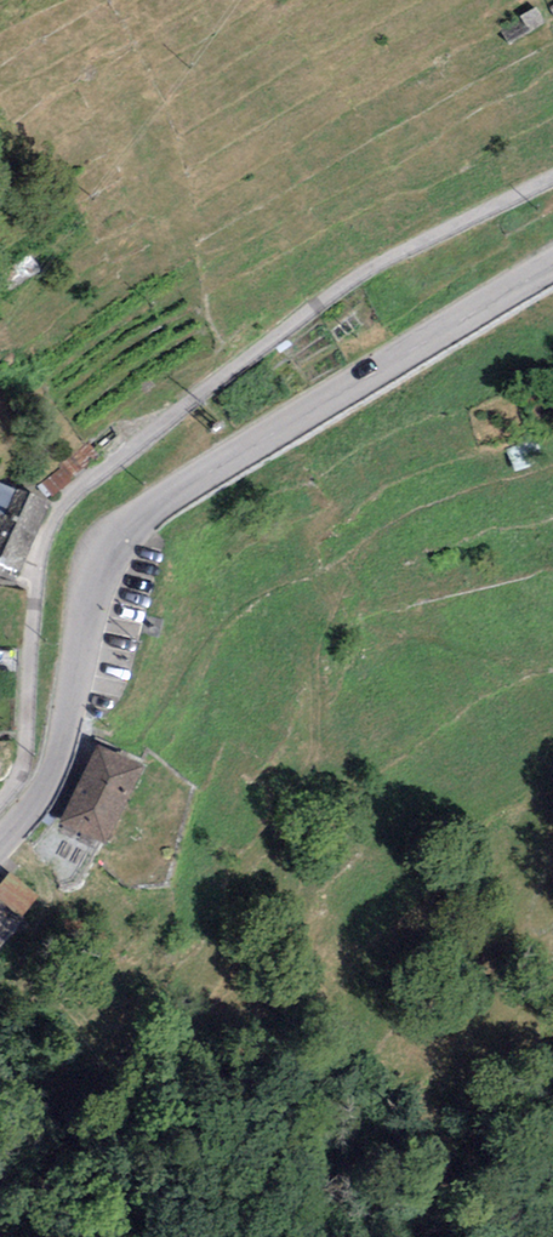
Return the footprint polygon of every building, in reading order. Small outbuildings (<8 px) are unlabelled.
[(0,480),(0,563),(19,573),(53,506),(0,480)] [(146,774),(98,751),(60,828),(108,851),(146,774)] [(9,875),(0,885),(0,901),(23,921),(40,902),(9,875)]
